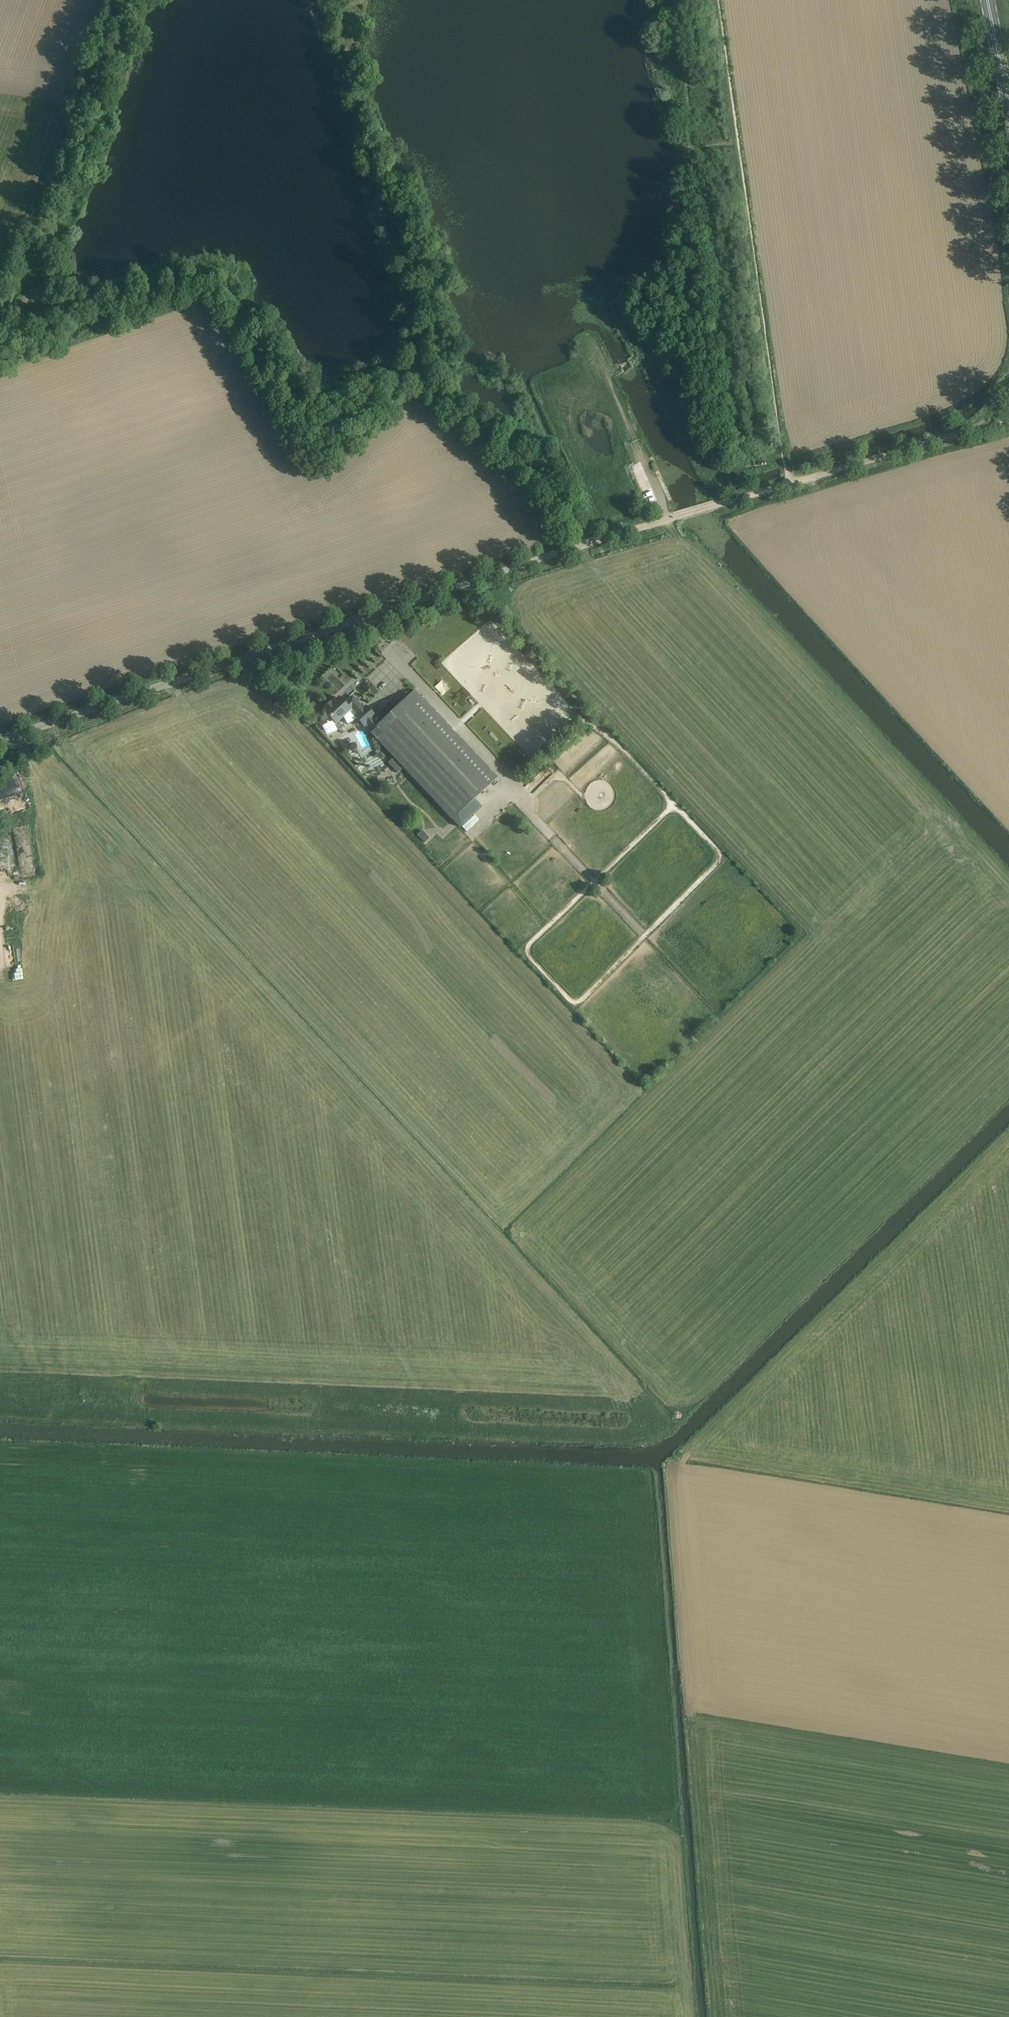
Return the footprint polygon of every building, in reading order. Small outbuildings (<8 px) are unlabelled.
[(372,718),(366,723),(371,729),(369,732),(452,820),(497,778),(414,690),(378,724),(372,718)] [(326,710),(324,711),(336,724),(338,722),(341,718),(344,716),(347,723),(356,719),(356,718),(363,726),(366,723),(372,718),(375,716),(367,708),(366,706),(363,708),(352,697),(344,704),(338,698),(331,704),(330,703),(324,708),(326,710)] [(393,758),(388,763),(398,773),(403,768),(393,758)] [(518,763),(522,767),(527,763),(522,759),(518,763)] [(367,770),(361,773),(364,779),(371,776),(367,770)] [(416,835),(424,842),(428,836),(420,830),(416,835)] [(6,957),(8,965),(14,964),(13,959),(10,960),(9,956),(6,957)]
